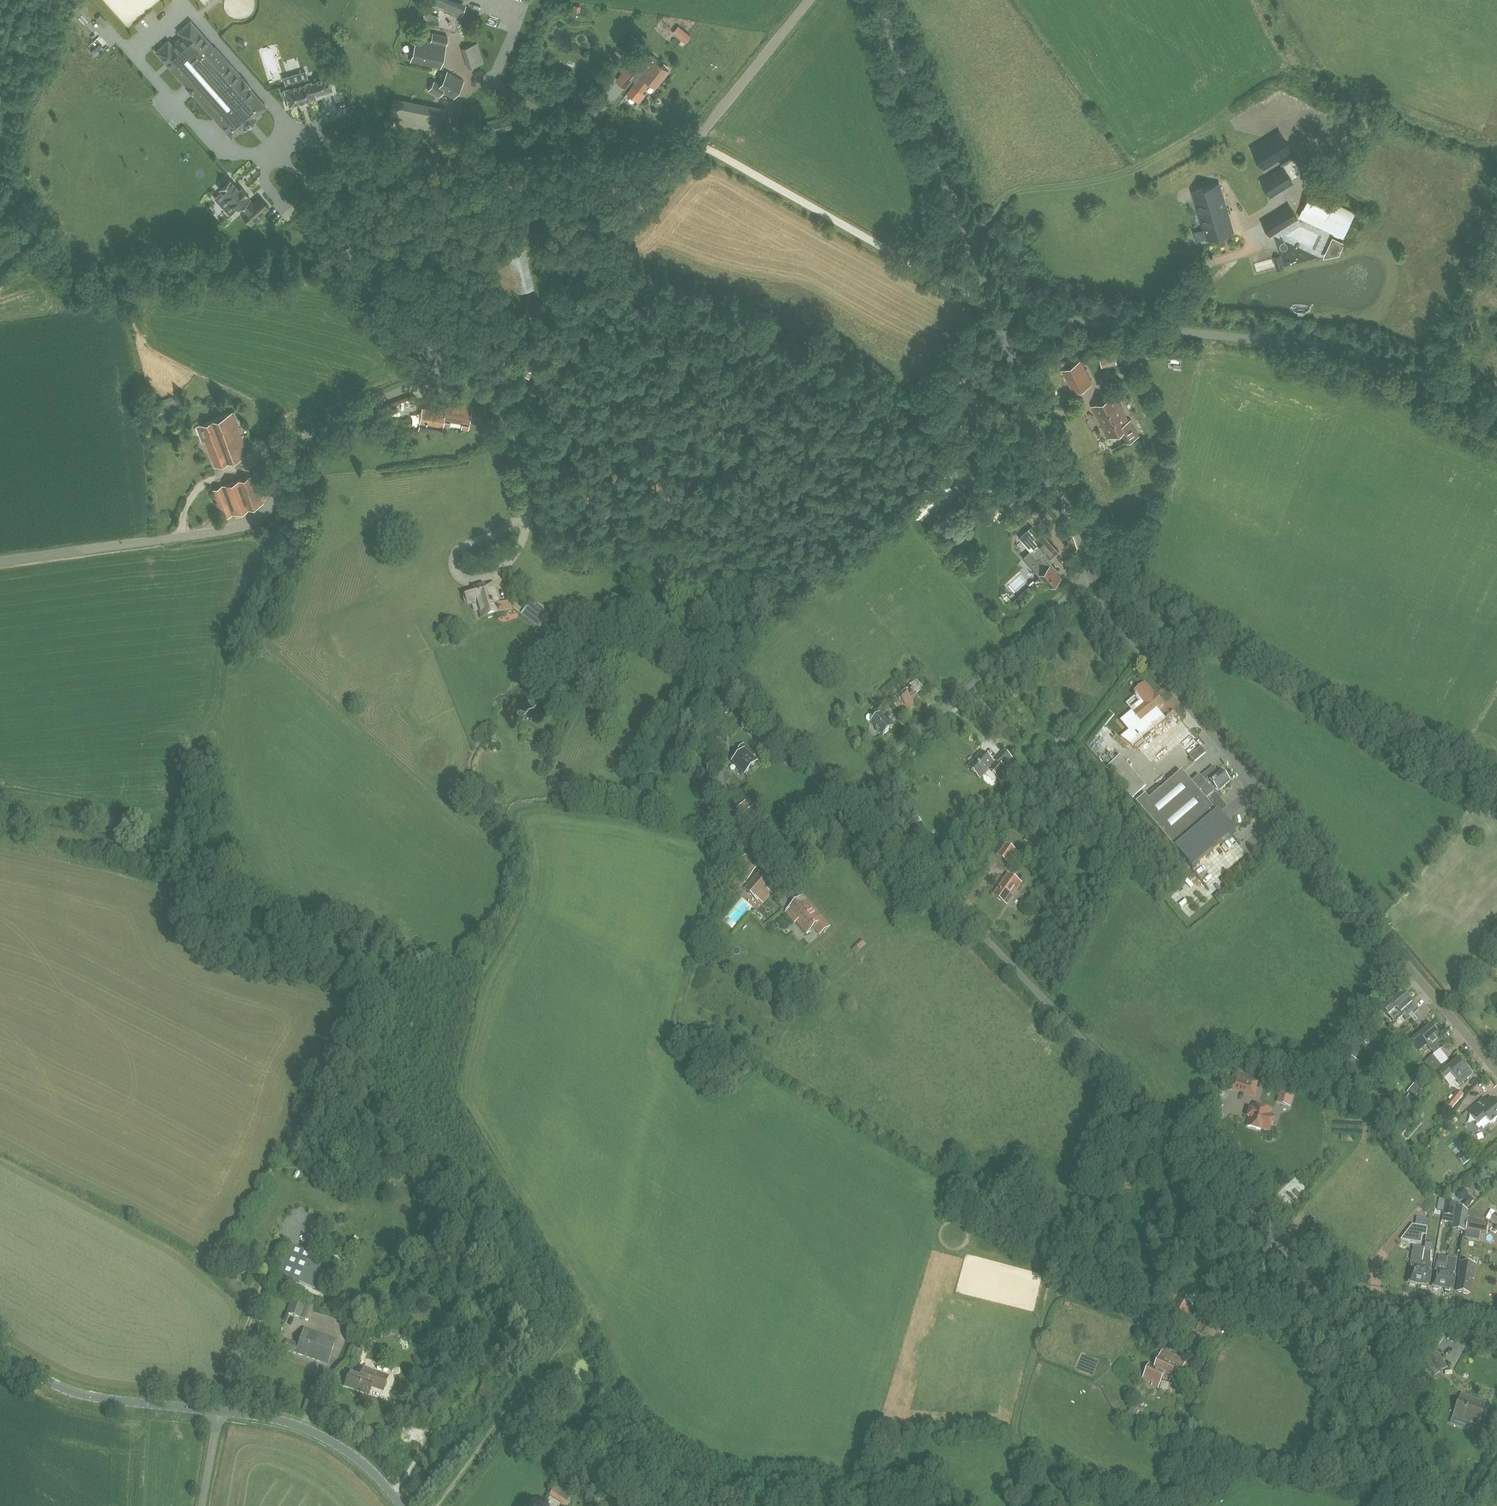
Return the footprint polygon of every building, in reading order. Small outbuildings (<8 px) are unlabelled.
[(428,4),(462,16),(465,7),(447,0),(429,0),(428,4)] [(422,21),(429,22),(436,24),(438,16),(425,12),(422,21)] [(168,41),(156,51),(185,84),(184,85),(186,87),(187,86),(192,92),(191,92),(193,95),(194,94),(232,137),(243,127),(245,129),(257,119),(255,116),(266,107),(249,88),(251,86),(243,77),(241,79),(214,48),(191,21),(179,32),(182,36),(172,45),(168,41)] [(448,36),(432,33),(431,41),(416,37),(411,61),(441,68),(448,36)] [(643,67),(643,66),(632,57),(621,70),(632,80),(632,79),(643,67)] [(656,86),(669,70),(657,60),(650,69),(647,67),(645,69),(643,67),(632,79),(636,82),(628,92),(638,100),(643,93),(642,92),(650,81),(656,86)] [(442,91),(454,98),(464,80),(447,71),(440,84),(434,80),(428,90),(439,96),(442,91)] [(293,82),(294,86),(285,89),(285,90),(283,91),(286,103),(289,103),(289,104),(315,97),(315,95),(316,94),(316,93),(320,92),(320,93),(332,90),(327,75),(316,78),(317,81),(311,83),(311,81),(309,81),(308,78),(293,82)] [(450,126),(453,110),(445,108),(393,98),(390,115),(417,121),(450,126)] [(1252,148),(1264,168),(1292,150),(1280,131),(1252,148)] [(1284,166),(1260,181),(1270,197),(1293,182),(1284,166)] [(346,167),(342,171),(347,175),(351,172),(346,167)] [(237,208),(238,209),(240,208),(243,212),(242,213),(251,223),(269,207),(260,197),(252,203),(249,199),(250,198),(247,194),(247,193),(242,188),(240,190),(230,179),(228,180),(226,178),(219,185),(221,187),(219,188),(220,189),(226,196),(224,198),(235,210),(237,208)] [(1219,183),(1193,191),(1207,238),(1233,231),(1219,183)] [(1332,204),(1333,202),(1312,192),(1300,217),(1342,237),(1353,214),(1332,204)] [(1290,205),(1268,219),(1262,222),(1270,235),(1299,218),(1290,205)] [(1273,256),(1277,269),(1284,268),(1280,255),(1273,256)] [(535,372),(533,371),(540,363),(533,357),(526,366),(521,371),(530,378),(535,372)] [(1092,383),(1081,360),(1062,370),(1074,392),(1092,383)] [(1092,406),(1108,437),(1122,430),(1128,441),(1139,435),(1131,419),(1129,420),(1115,394),(1092,406)] [(161,399),(162,403),(144,409),(149,419),(183,408),(179,397),(174,398),(173,395),(161,399)] [(450,420),(462,422),(461,428),(468,429),(472,407),(461,405),(461,409),(446,407),(445,412),(422,408),(419,429),(442,433),(443,425),(450,426),(450,420)] [(234,412),(199,424),(214,465),(249,452),(243,436),(242,437),(237,424),(238,423),(234,412)] [(310,460),(319,466),(328,454),(319,447),(310,460)] [(270,469),(280,458),(275,453),(265,464),(270,469)] [(212,489),(223,517),(263,503),(254,477),(251,475),(212,489)] [(1004,525),(1010,516),(1006,512),(999,521),(1004,525)] [(1029,554),(1034,559),(1036,559),(1040,564),(1034,569),(1034,572),(1037,576),(1034,578),(1035,580),(1038,577),(1040,579),(1043,579),(1044,578),(1050,585),(1052,584),(1053,585),(1056,581),(1055,580),(1060,576),(1055,571),(1057,569),(1048,560),(1058,551),(1045,536),(1037,543),(1038,544),(1029,551),(1029,554)] [(494,617),(493,615),(513,610),(510,601),(499,604),(493,584),(464,593),(463,596),(464,602),(467,605),(470,604),(471,606),(472,605),(474,611),(479,611),(482,619),(488,617),(488,619),(494,617)] [(538,627),(543,621),(545,618),(547,614),(530,602),(521,615),(538,627)] [(907,682),(897,689),(891,682),(880,691),(883,695),(887,692),(888,694),(892,691),(893,692),(886,698),(901,716),(921,699),(907,682)] [(1141,723),(1163,705),(1158,699),(1157,700),(1145,685),(1140,689),(1139,688),(1133,693),(1136,696),(1135,697),(1136,699),(1138,698),(1143,704),(1133,713),(1141,723)] [(871,714),(876,719),(871,723),(882,736),(892,727),(880,714),(876,710),(871,714)] [(758,721),(754,717),(750,712),(746,715),(743,719),(752,728),(758,721)] [(744,774),(755,762),(751,758),(754,756),(744,746),(737,753),(740,756),(733,763),(744,774)] [(1194,763),(1206,753),(1201,748),(1190,757),(1194,763)] [(1006,772),(1002,768),(1012,758),(1004,751),(994,761),(995,762),(994,764),(981,752),(967,767),(980,779),(988,770),(999,779),(1006,772)] [(1044,782),(1047,779),(1053,774),(1046,765),(1034,777),(1041,785),(1044,782)] [(1213,767),(1204,775),(1218,792),(1230,782),(1228,781),(1229,780),(1226,775),(1225,776),(1221,772),(1219,773),(1213,767)] [(1200,776),(1191,784),(1182,773),(1149,801),(1141,792),(1132,799),(1192,870),(1234,835),(1216,814),(1225,807),(1218,798),(1221,796),(1218,792),(1204,775),(1201,777),(1200,776)] [(1016,853),(1006,845),(997,856),(1007,864),(1016,853)] [(1146,845),(1140,852),(1145,856),(1151,850),(1146,845)] [(774,884),(770,881),(760,872),(745,889),(755,898),(756,896),(760,900),(774,884)] [(735,890),(743,881),(735,874),(727,883),(735,890)] [(1006,905),(1021,884),(1007,874),(992,895),(1006,905)] [(813,928),(815,931),(819,935),(830,926),(803,895),(786,910),(807,933),(813,928)] [(852,950),(856,955),(867,946),(862,940),(852,950)] [(1388,1002),(1389,1003),(1383,1008),(1395,1022),(1401,1017),(1405,1020),(1409,1017),(1416,1026),(1419,1023),(1412,1014),(1417,1010),(1402,992),(1390,1002),(1389,1001),(1388,1002)] [(1412,1042),(1416,1047),(1421,1053),(1427,1047),(1433,1054),(1446,1043),(1431,1025),(1412,1042)] [(1443,1065),(1434,1054),(1424,1063),(1433,1073),(1443,1065)] [(1351,1072),(1359,1062),(1348,1055),(1341,1064),(1351,1072)] [(1458,1079),(1462,1084),(1473,1075),(1459,1058),(1438,1075),(1443,1080),(1451,1073),(1456,1080),(1458,1079)] [(1234,1072),(1229,1088),(1255,1095),(1259,1082),(1250,1079),(1250,1077),(1234,1072)] [(1407,1093),(1414,1099),(1421,1090),(1414,1084),(1407,1093)] [(1451,1109),(1455,1104),(1463,1095),(1458,1091),(1446,1105),(1451,1109)] [(1302,1102),(1303,1097),(1290,1094),(1289,1099),(1302,1102)] [(1492,1122),(1494,1123),(1496,1121),(1495,1119),(1496,1117),(1496,1107),(1490,1099),(1487,1102),(1484,1097),(1467,1111),(1477,1123),(1484,1117),(1490,1123),(1492,1122)] [(1270,1111),(1269,1111),(1253,1106),(1252,1110),(1250,1110),(1248,1117),(1250,1117),(1247,1126),(1260,1130),(1261,1128),(1270,1130),(1274,1116),(1269,1114),(1270,1111)] [(1399,1123),(1395,1129),(1402,1135),(1407,1129),(1399,1123)] [(1466,1151),(1458,1158),(1464,1165),(1473,1158),(1466,1151)] [(1460,1189),(1458,1192),(1458,1196),(1461,1199),(1465,1199),(1461,1203),(1467,1207),(1469,1204),(1470,1205),(1474,1200),(1468,1195),(1468,1191),(1464,1189),(1460,1189)] [(1456,1204),(1445,1199),(1443,1214),(1442,1221),(1453,1223),(1456,1204)] [(1457,1205),(1454,1221),(1453,1228),(1464,1230),(1465,1224),(1468,1211),(1457,1205)] [(1320,1225),(1313,1218),(1308,1223),(1315,1230),(1320,1225)] [(1467,1230),(1486,1234),(1488,1224),(1468,1220),(1467,1230)] [(1407,1232),(1401,1240),(1421,1243),(1422,1235),(1426,1236),(1427,1233),(1426,1233),(1427,1227),(1414,1225),(1413,1232),(1407,1232)] [(280,1272),(315,1289),(327,1262),(292,1246),(280,1272)] [(1423,1249),(1421,1261),(1420,1267),(1417,1285),(1421,1285),(1420,1287),(1425,1287),(1425,1286),(1427,1286),(1430,1270),(1428,1270),(1429,1260),(1432,1260),(1431,1251),(1424,1250),(1424,1249),(1423,1249)] [(1438,1288),(1441,1289),(1446,1262),(1446,1260),(1438,1258),(1437,1263),(1436,1263),(1435,1272),(1434,1271),(1431,1287),(1433,1287),(1433,1289),(1437,1290),(1438,1288)] [(1417,1285),(1420,1267),(1421,1261),(1413,1259),(1412,1267),(1410,1266),(1408,1283),(1409,1283),(1409,1285),(1415,1286),(1415,1284),(1417,1285)] [(1451,1291),(1453,1275),(1455,1264),(1446,1262),(1441,1289),(1444,1290),(1444,1291),(1449,1292),(1449,1290),(1451,1291)] [(1457,1292),(1463,1292),(1464,1294),(1468,1294),(1469,1293),(1469,1294),(1472,1279),(1473,1279),(1475,1266),(1461,1263),(1459,1277),(1460,1277),(1457,1292)] [(1159,1301),(1171,1307),(1177,1295),(1165,1289),(1159,1301)] [(1182,1322),(1192,1306),(1177,1298),(1168,1314),(1182,1322)] [(302,1318),(305,1306),(306,1305),(291,1300),(286,1314),(302,1318)] [(1208,1335),(1214,1322),(1207,1319),(1201,1331),(1208,1335)] [(1423,1345),(1434,1352),(1447,1332),(1436,1325),(1423,1345)] [(285,1349),(328,1365),(337,1339),(305,1328),(299,1345),(288,1341),(285,1349)] [(357,1360),(360,1350),(353,1348),(350,1357),(357,1360)] [(1412,1361),(1419,1365),(1427,1353),(1419,1348),(1412,1361)] [(1158,1388),(1162,1378),(1176,1384),(1186,1361),(1162,1350),(1155,1366),(1149,1363),(1142,1379),(1152,1383),(1151,1385),(1158,1388)] [(1435,1375),(1447,1368),(1437,1352),(1425,1360),(1435,1375)] [(361,1376),(350,1372),(345,1387),(369,1395),(372,1387),(371,1387),(372,1384),(384,1388),(388,1376),(363,1368),(361,1376)] [(1485,1403),(1462,1395),(1461,1395),(1453,1416),(1477,1425),(1485,1403)] [(1367,1428),(1374,1433),(1385,1416),(1379,1412),(1367,1428)] [(1009,1464),(1012,1472),(1020,1469),(1017,1461),(1009,1464)] [(571,1495),(564,1490),(557,1501),(565,1505),(571,1495)]
